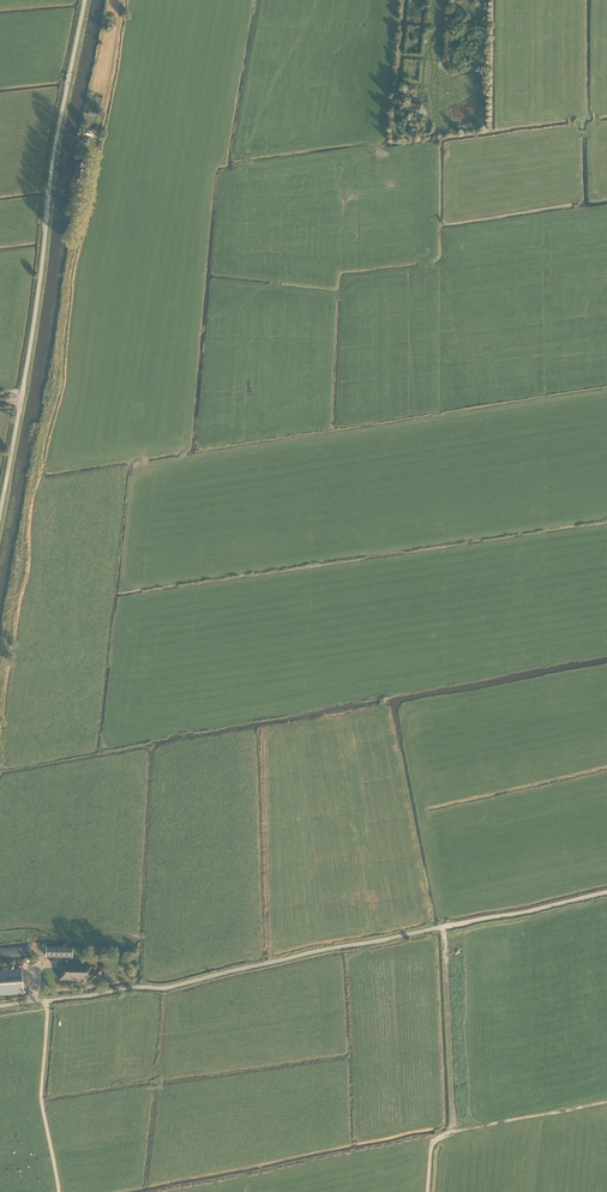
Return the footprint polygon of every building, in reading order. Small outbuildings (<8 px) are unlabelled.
[(415,41),(420,41),(422,27),(407,25),(406,30),(411,30),(410,37),(415,38),(415,41)] [(81,178),(83,179),(85,169),(84,169),(85,163),(77,162),(73,182),(80,183),(81,178)] [(72,946),(46,946),(46,956),(72,957),(72,946)] [(92,963),(61,962),(61,980),(85,981),(85,979),(89,979),(89,980),(101,980),(101,970),(91,970),(92,963)] [(22,969),(0,970),(0,995),(24,993),(22,969)]
